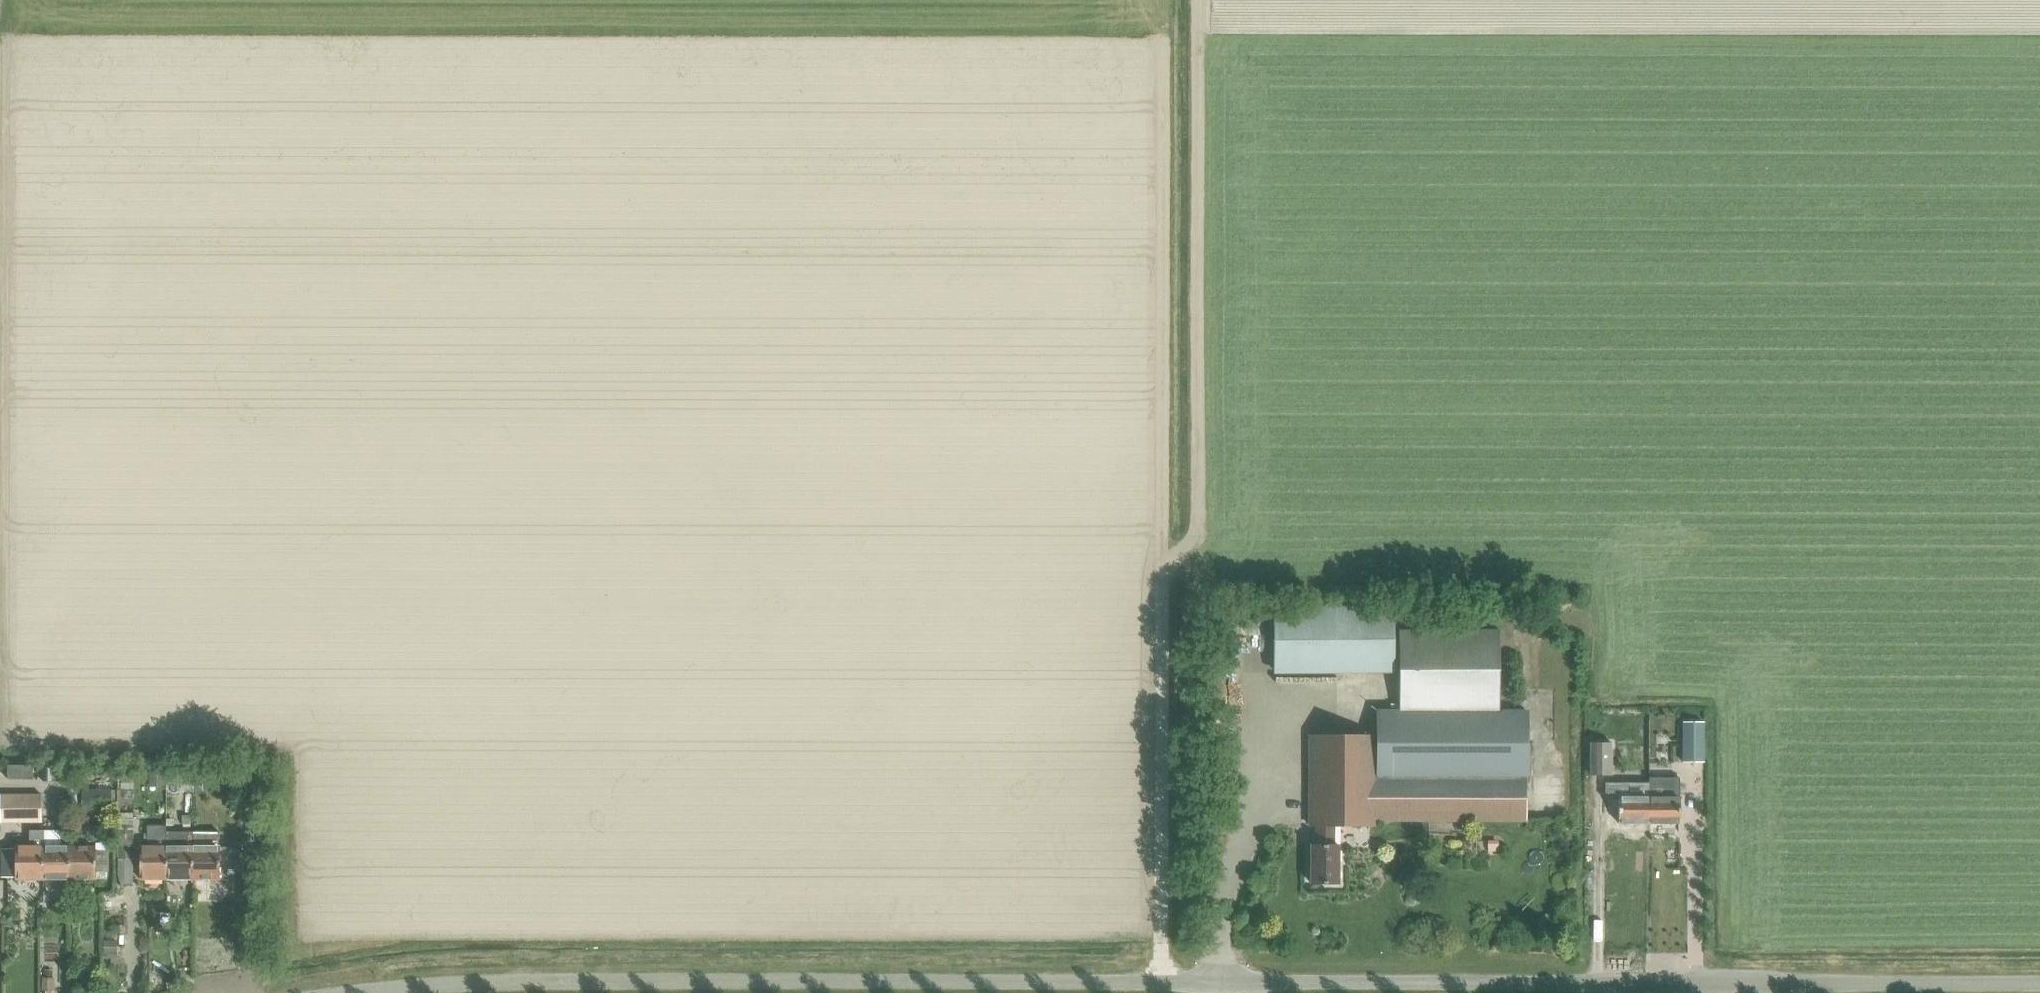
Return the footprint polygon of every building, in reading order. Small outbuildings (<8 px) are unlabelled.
[(1391,674),(1391,626),(1392,605),(1272,606),(1273,673),(1391,674)] [(1333,825),(1376,825),(1376,819),(1526,819),(1526,710),(1499,710),(1499,629),(1398,629),(1398,709),(1375,709),(1375,735),(1309,735),(1309,825),(1315,825),(1315,845),(1310,845),(1310,883),(1338,883),(1338,845),(1333,845),(1333,825)] [(1686,721),(1687,760),(1704,760),(1704,721),(1686,721)] [(1612,775),(1612,742),(1589,742),(1589,775),(1612,775)] [(161,786),(162,768),(152,767),(152,786),(161,786)] [(180,782),(163,781),(162,796),(180,796),(180,782)] [(1618,823),(1649,823),(1649,797),(1649,782),(1604,782),(1604,814),(1618,814),(1618,823)] [(83,789),(83,809),(111,809),(111,789),(83,789)] [(1,794),(1,818),(42,818),(41,793),(1,794)] [(1649,797),(1649,823),(1679,823),(1679,797),(1649,797)] [(120,858),(133,858),(133,812),(118,812),(118,827),(120,827),(120,858)] [(167,846),(167,831),(167,825),(148,825),(148,846),(140,846),(140,878),(167,878),(167,846)] [(43,878),(43,846),(43,837),(43,830),(29,830),(29,846),(17,846),(17,878),(43,878)] [(167,878),(194,878),(193,831),(167,831),(167,846),(167,878)] [(219,831),(193,831),(194,878),(219,878),(219,866),(239,866),(239,846),(219,846),(219,831)] [(43,846),(43,878),(69,878),(69,846),(59,846),(59,837),(43,837),(43,846)] [(69,846),(69,878),(96,878),(96,846),(69,846)]
